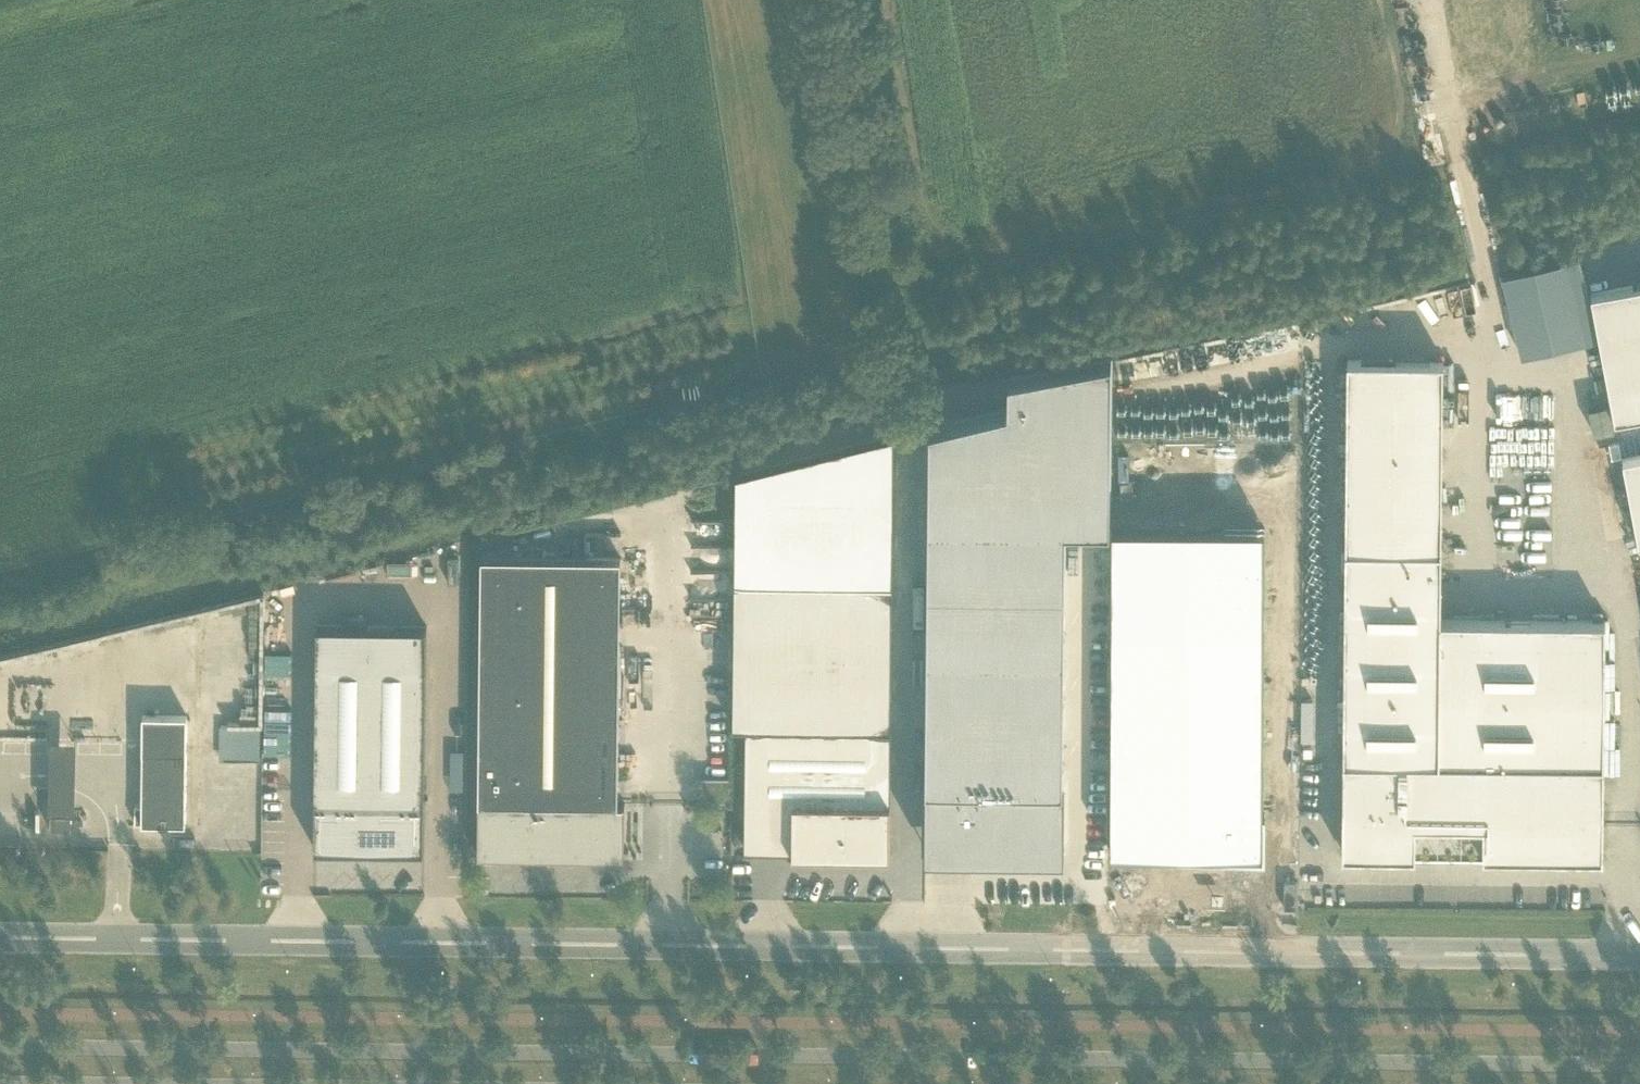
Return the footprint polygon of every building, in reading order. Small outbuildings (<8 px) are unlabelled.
[(1590,295),(1614,421),(1639,416),(1639,285),(1590,295)] [(930,426),(926,856),(1062,857),(1062,528),(1111,528),(1111,357),(1003,377),(1003,407),(930,426)] [(1342,852),(1342,855),(1459,856),(1486,857),(1603,858),(1603,852),(1603,824),(1605,621),(1441,619),(1443,362),(1443,361),(1347,360),(1343,759),(1343,784),(1343,852),(1342,852)] [(1639,544),(1639,455),(1622,459),(1638,544),(1639,544)] [(1111,857),(1264,859),(1264,534),(1111,533),(1111,857)] [(566,860),(566,855),(624,856),(624,852),(628,853),(629,851),(624,851),(624,802),(623,802),(623,804),(618,804),(620,558),(481,557),(478,802),(478,854),(564,855),(564,860),(566,860)] [(735,582),(733,727),(746,728),(744,849),(866,850),(890,851),(890,827),(893,584),(735,582)] [(238,670),(251,672),(264,599),(263,594),(98,623),(125,628),(151,623),(156,650),(166,652),(191,648),(188,631),(205,634),(210,608),(215,635),(221,634),(223,619),(225,627),(220,656),(236,659),(238,670)] [(315,796),(314,849),(323,849),(323,847),(415,848),(414,850),(424,851),(424,797),(425,797),(427,627),(316,625),(314,796),(315,796)] [(135,805),(135,823),(185,824),(186,715),(143,715),(142,805),(135,805)] [(76,740),(50,740),(49,808),(75,809),(76,740)] [(189,825),(198,825),(199,744),(191,744),(189,825)] [(68,829),(69,811),(49,811),(49,828),(68,829)]
